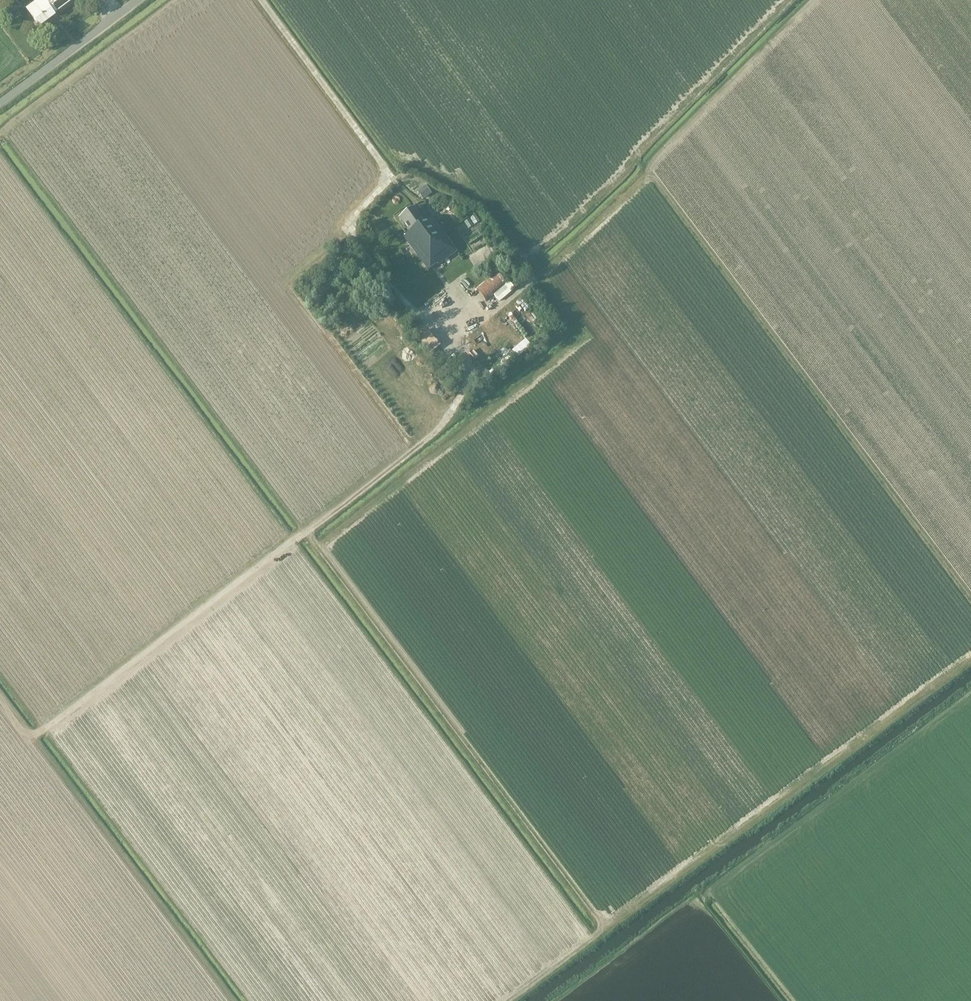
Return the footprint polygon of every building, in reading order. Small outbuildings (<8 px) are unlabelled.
[(25,9),(39,27),(54,16),(53,14),(72,0),(37,0),(25,9)] [(425,196),(430,193),(425,185),(420,189),(425,196)] [(409,232),(408,233),(403,236),(428,269),(428,268),(429,269),(436,264),(437,265),(455,252),(430,217),(424,222),(412,207),(398,218),(409,232)] [(512,278),(496,292),(503,299),(518,285),(512,278)] [(513,302),(528,324),(538,317),(523,295),(513,302)] [(510,323),(514,319),(507,312),(503,316),(510,323)] [(536,334),(546,327),(539,318),(530,325),(536,334)] [(449,357),(451,356),(444,344),(441,346),(449,357)] [(502,358),(507,363),(518,352),(513,347),(502,358)]
